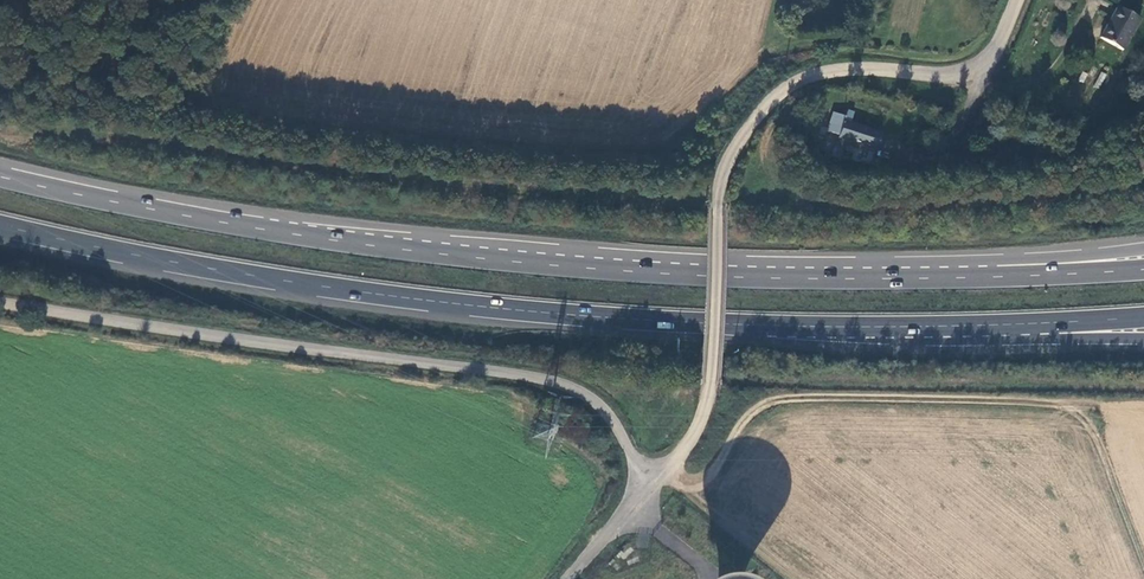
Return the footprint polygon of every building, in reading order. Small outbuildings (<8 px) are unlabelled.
[(1137,19),(1117,7),(1100,36),(1119,49),(1137,19)] [(839,137),(876,150),(881,133),(849,122),(852,113),(847,111),(845,118),(834,114),(829,130),(839,134),(839,137)]
